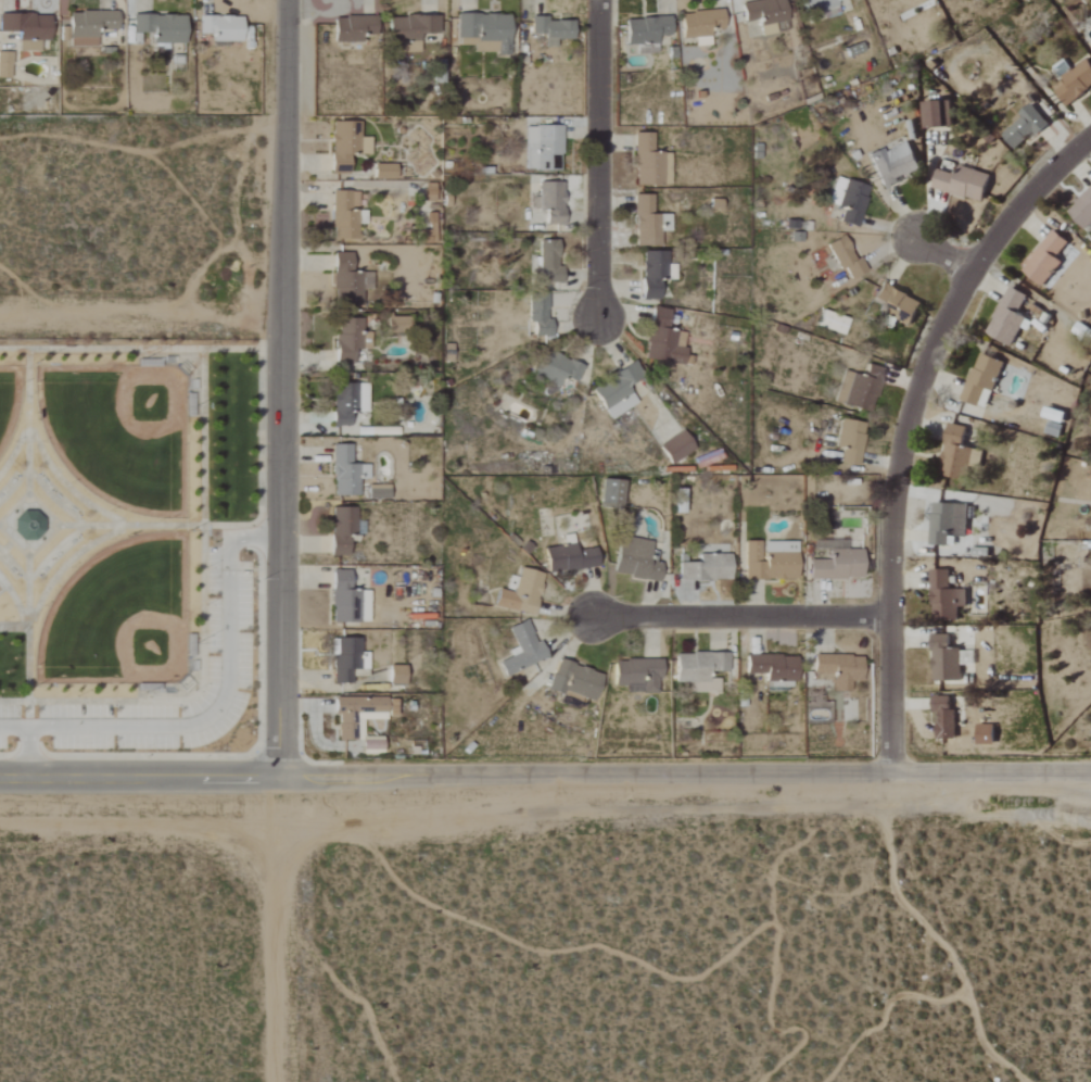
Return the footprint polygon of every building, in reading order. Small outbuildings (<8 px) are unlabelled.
[(746,22),(760,20),(763,36),(778,34),(776,24),(790,21),(786,0),(763,0),(743,4),(746,22)] [(810,15),(824,11),(826,17),(841,12),(837,0),(805,0),(810,15)] [(713,46),(712,29),(725,29),(725,11),(683,12),(684,39),(696,39),(696,46),(713,46)] [(98,47),(99,30),(119,31),(119,12),(71,12),(71,46),(98,47)] [(20,51),(41,51),(42,41),(52,41),(52,15),(1,14),(0,32),(21,32),(20,51)] [(475,54),(511,54),(511,15),(459,14),(458,46),(475,46),(475,54)] [(134,33),(155,33),(155,45),(187,45),(187,15),(134,15),(134,33)] [(378,16),(335,17),(336,43),(366,42),(365,35),(379,35),(378,16)] [(441,17),(391,16),(391,42),(397,42),(397,52),(422,53),(422,34),(440,34),(441,17)] [(244,43),(244,17),(200,17),(200,34),(214,34),(214,42),(244,43)] [(546,47),(557,47),(557,40),(574,40),(575,22),(549,21),(549,17),(532,17),(531,34),(546,35),(546,47)] [(628,45),(659,44),(659,36),(673,36),(672,17),(627,19),(628,45)] [(12,79),(13,53),(0,53),(0,78),(12,79)] [(1054,85),(1067,106),(1090,90),(1090,61),(1054,85)] [(925,102),(926,129),(955,128),(954,101),(925,102)] [(1004,134),(1016,150),(1050,126),(1035,104),(1013,120),(1017,125),(1004,134)] [(363,122),(333,122),(334,174),(352,174),(352,155),(372,155),(372,137),(363,138),(363,122)] [(527,171),(563,170),(562,126),(526,126),(527,171)] [(665,186),(664,153),(655,153),(655,134),(636,134),(636,186),(665,186)] [(870,155),(884,188),(923,172),(911,141),(885,152),(883,149),(870,155)] [(376,179),(398,179),(398,165),(376,165),(376,179)] [(935,189),(986,203),(993,175),(961,167),(959,176),(939,171),(935,189)] [(859,228),(871,188),(837,177),(829,203),(846,208),(841,222),(859,228)] [(547,226),(565,226),(566,183),(540,183),(540,197),(533,197),(532,208),(548,209),(547,226)] [(1069,211),(1087,230),(1090,227),(1090,190),(1069,211)] [(334,192),(333,239),(359,240),(360,192),(334,192)] [(636,247),(662,247),(661,215),(655,215),(655,195),(636,195),(636,247)] [(1023,269),(1043,287),(1065,263),(1058,257),(1071,243),(1057,231),(1023,269)] [(866,273),(848,235),(829,244),(842,271),(847,269),(852,280),(866,273)] [(560,241),(541,241),(541,257),(536,257),(536,282),(564,283),(564,267),(559,267),(560,241)] [(676,280),(676,266),(669,265),(669,252),(644,251),(643,300),(661,300),(661,280),(676,280)] [(353,273),(354,253),(336,253),(335,305),(364,306),(364,290),(370,290),(371,273),(353,273)] [(876,299),(888,304),(885,312),(914,325),(924,301),(883,283),(876,299)] [(1012,346),(1028,318),(1019,313),(1029,295),(1012,286),(987,333),(1012,346)] [(531,323),(536,323),(536,337),(553,336),(553,320),(549,320),(548,293),(530,294),(531,323)] [(646,359),(687,366),(689,349),(676,347),(678,332),(669,330),(673,310),(655,307),(646,359)] [(845,335),(850,319),(823,312),(818,328),(845,335)] [(389,333),(410,334),(410,318),(389,317),(389,333)] [(356,364),(356,350),(364,350),(364,319),(338,319),(338,364),(356,364)] [(585,365),(543,351),(535,379),(560,387),(562,378),(579,383),(585,365)] [(1005,362),(981,353),(963,400),(987,410),(1005,362)] [(639,404),(630,387),(645,378),(637,363),(594,388),(612,420),(639,404)] [(885,370),(869,365),(866,377),(845,372),(836,403),(873,413),(885,370)] [(335,427),(353,426),(353,413),(370,413),(369,384),(335,385),(335,427)] [(842,463),(860,466),(867,424),(842,420),(837,448),(844,449),(842,463)] [(965,481),(973,449),(965,447),(969,428),(952,424),(940,475),(965,481)] [(672,464),(697,451),(686,431),(661,445),(672,464)] [(335,497),(361,496),(361,480),(369,480),(369,465),(353,465),(353,445),(334,445),(335,497)] [(602,508),(625,509),(626,481),(604,480),(602,508)] [(370,500),(391,499),(391,486),(370,486),(370,500)] [(931,546),(950,546),(950,537),(968,537),(969,505),(933,503),(931,546)] [(331,556),(350,557),(351,536),(358,537),(359,509),(333,507),(331,556)] [(597,548),(576,551),(574,535),(567,536),(569,545),(546,548),(550,574),(600,567),(597,548)] [(653,541),(622,537),(616,575),(661,582),(664,564),(650,562),(653,541)] [(746,580),(799,579),(799,542),(764,542),(745,542),(746,580)] [(812,580),(865,579),(865,550),(831,551),(831,560),(811,561),(812,580)] [(700,563),(680,563),(680,581),(732,582),(733,555),(701,555),(700,563)] [(516,593),(500,590),(496,608),(536,615),(544,574),(521,569),(516,593)] [(951,571),(933,570),(932,622),(959,622),(959,608),(969,609),(969,590),(951,590),(951,571)] [(371,591),(352,591),(352,571),(334,571),(333,622),(370,623),(371,591)] [(538,645),(528,621),(511,629),(522,654),(501,663),(507,677),(550,658),(543,643),(538,645)] [(961,649),(952,649),(952,635),(933,635),(934,682),(962,681),(961,649)] [(334,684),(354,684),(354,670),(362,670),(362,639),(334,639),(334,684)] [(731,654),(678,654),(678,683),(693,683),(693,692),(722,692),(722,679),(713,679),(713,672),(730,672),(731,654)] [(748,674),(768,675),(768,682),(799,683),(799,656),(748,655),(748,674)] [(853,693),(853,682),(864,683),(865,657),(816,655),(815,680),(834,681),(834,692),(853,693)] [(605,675),(560,659),(549,691),(564,696),(562,703),(571,707),(575,695),(595,702),(605,675)] [(615,686),(628,686),(628,693),(659,694),(659,680),(664,680),(664,661),(616,660),(615,686)] [(407,666),(391,666),(390,685),(406,686),(407,666)] [(336,698),(336,715),(339,715),(339,742),(365,741),(364,721),(389,720),(388,697),(336,698)] [(953,697),(937,697),(936,740),(957,740),(958,711),(952,711),(953,697)] [(997,726),(979,726),(979,745),(997,746),(997,726)] [(363,751),(384,751),(384,741),(363,740),(363,751)]
